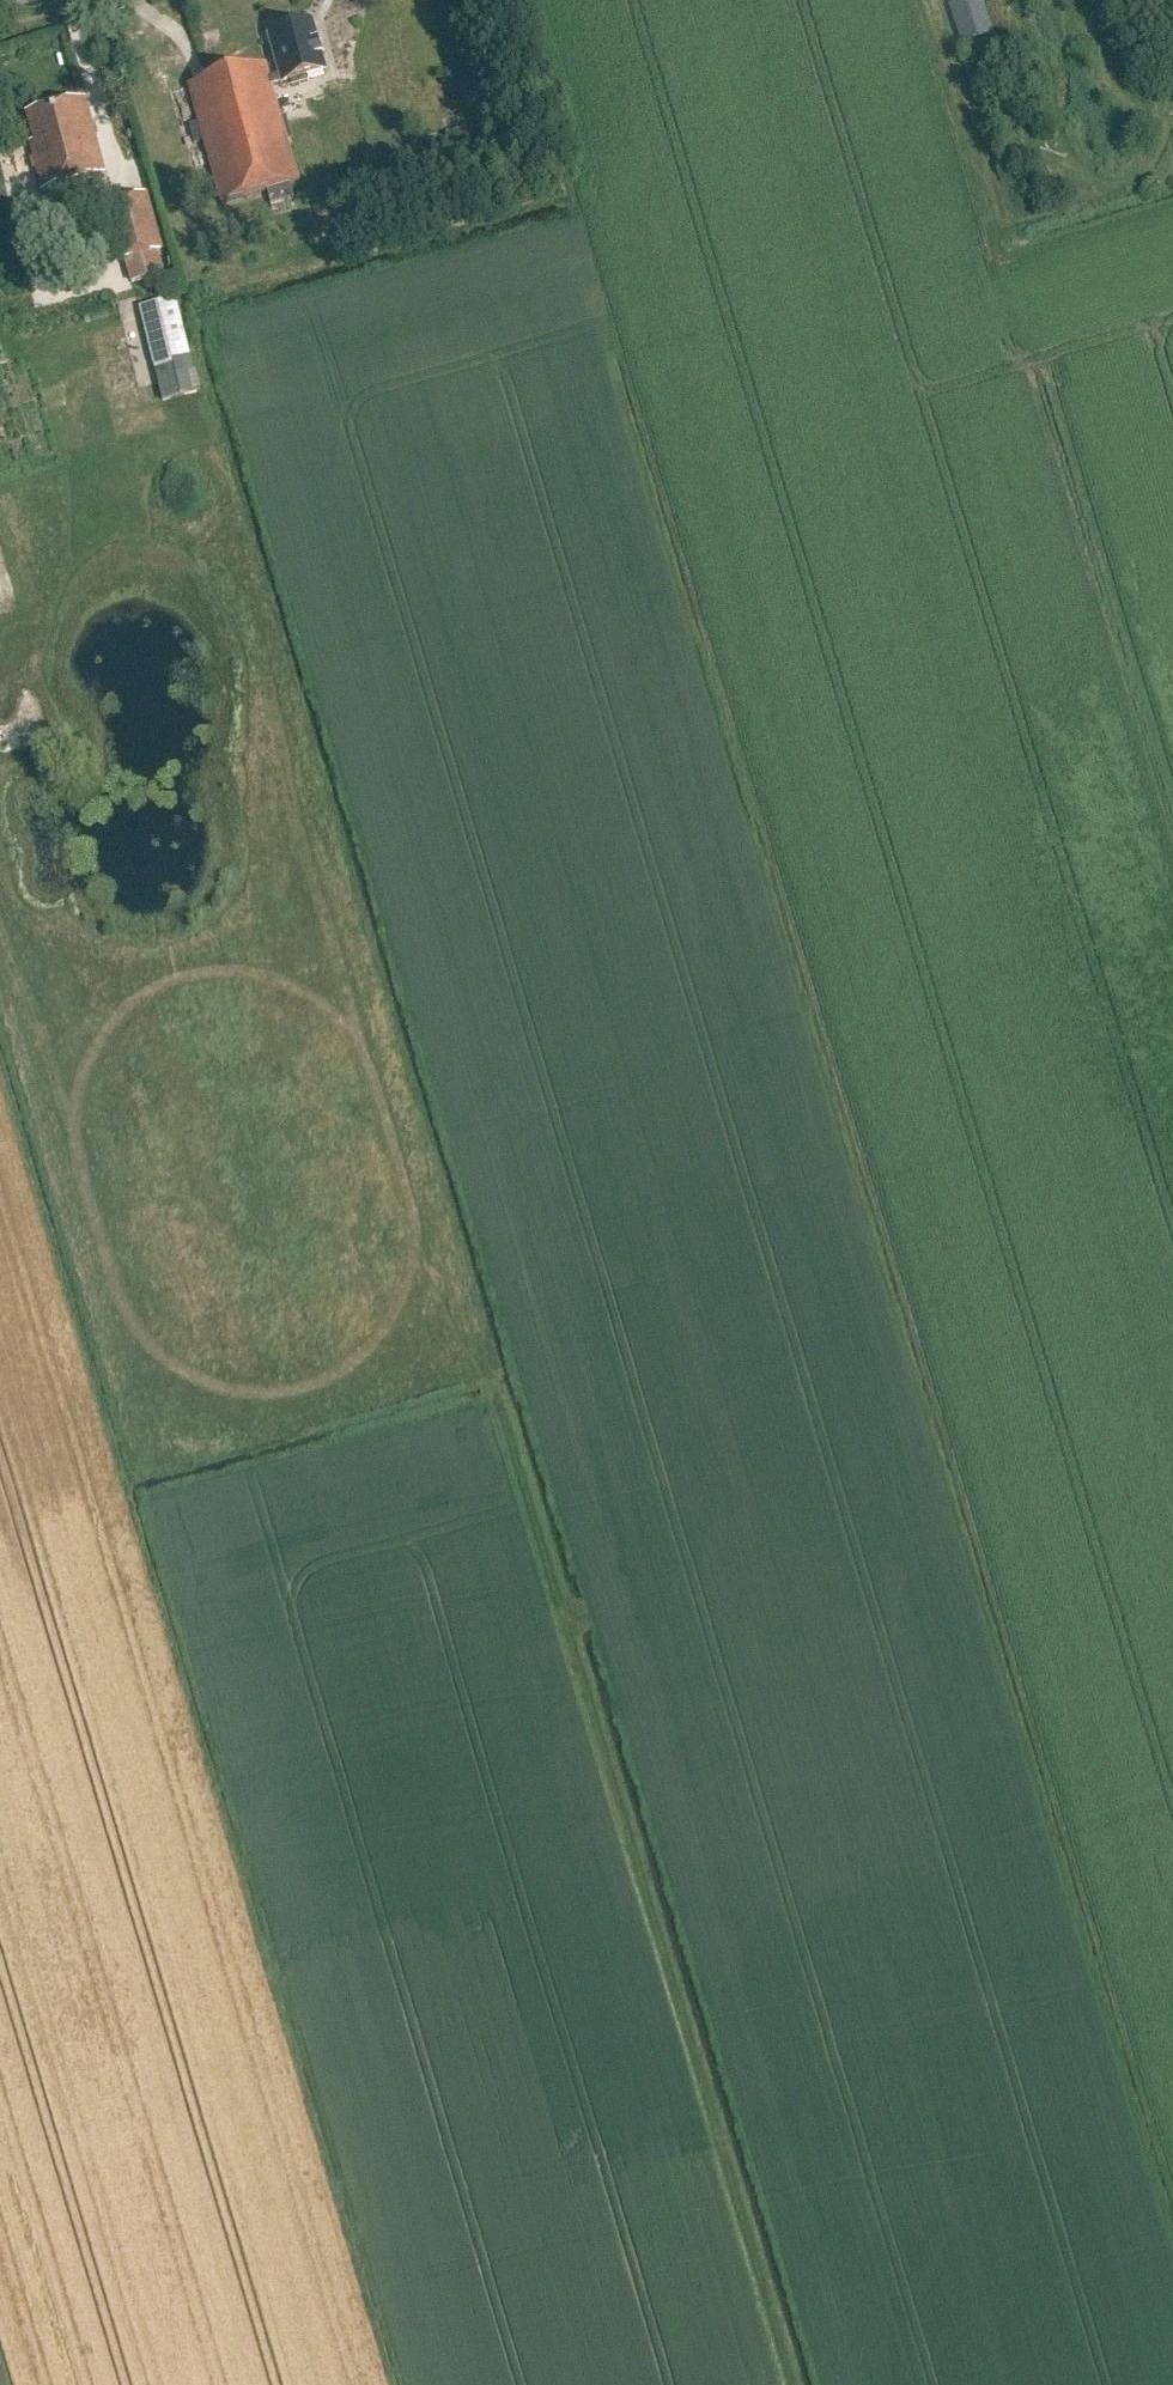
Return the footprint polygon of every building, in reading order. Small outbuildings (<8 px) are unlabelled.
[(950,7),(962,45),(987,36),(975,0),(972,0),(950,7)] [(222,205),(268,192),(272,206),(295,200),(291,186),(299,184),(272,88),(291,82),(292,87),(301,85),(300,80),(325,73),(320,54),(313,26),(270,37),(281,76),(270,80),(266,66),(211,81),(189,87),(222,205)] [(105,175),(85,100),(27,115),(34,143),(30,144),(43,192),(105,175)] [(148,193),(105,204),(121,262),(124,261),(130,283),(164,274),(158,252),(163,251),(148,193)] [(182,294),(146,302),(164,380),(199,372),(182,294)]
